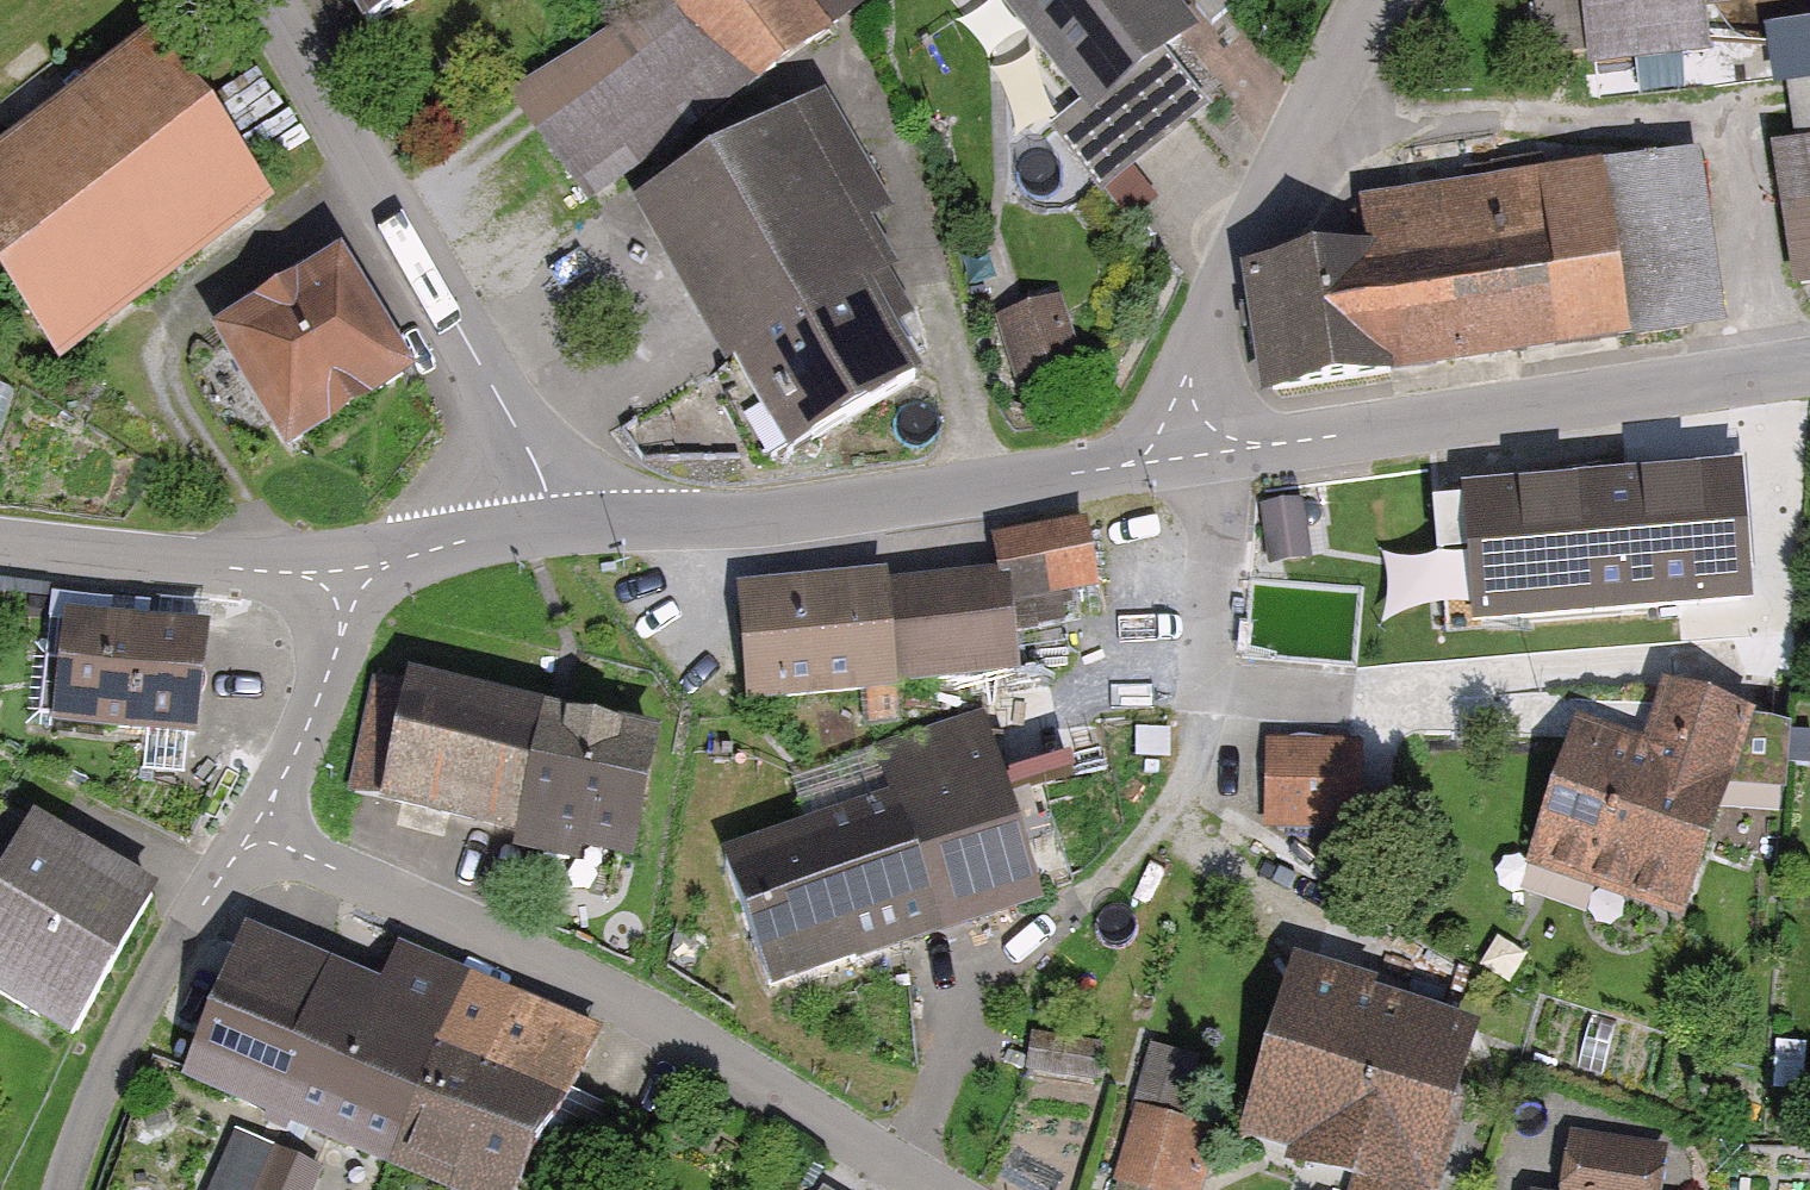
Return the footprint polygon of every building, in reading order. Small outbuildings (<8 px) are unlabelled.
[(430,0),(364,0),(380,28),(430,0)] [(506,98),(577,206),(874,12),(866,0),(634,0),(641,10),(506,98)] [(1070,103),(1037,129),(1095,199),(1200,115),(1152,57),(1182,33),(1155,0),(986,0),(1070,103)] [(1581,59),(1715,42),(1709,0),(1576,0),(1581,59)] [(1809,286),(1809,25),(1761,32),(1778,150),(1756,153),(1777,291),(1809,286)] [(250,196),(149,59),(0,168),(0,271),(51,341),(250,196)] [(778,457),(910,387),(836,248),(880,224),(813,99),(636,193),(778,457)] [(1274,403),(1702,342),(1675,159),(1355,205),(1362,250),(1254,265),(1274,403)] [(277,446),(403,372),(339,263),(214,337),(277,446)] [(1073,369),(1057,308),(994,325),(1011,386),(1073,369)] [(1741,601),(1731,479),(1439,504),(1444,556),(1473,553),(1479,622),(1741,601)] [(718,598),(728,702),(986,678),(978,592),(1082,583),(1077,530),(955,542),(959,576),(718,598)] [(204,735),(210,639),(49,629),(42,725),(204,735)] [(629,849),(648,749),(364,695),(345,795),(629,849)] [(1523,855),(1681,900),(1732,722),(1646,697),(1631,750),(1559,729),(1523,855)] [(758,986),(1022,900),(962,716),(850,752),(867,804),(715,854),(758,986)] [(1349,831),(1351,745),(1254,742),(1251,828),(1349,831)] [(157,899),(5,825),(0,835),(0,1000),(86,1042),(157,899)] [(194,1108),(393,1189),(523,1189),(585,1040),(430,976),(409,1025),(255,962),(194,1108)] [(1256,1128),(1386,1168),(1380,1189),(1431,1189),(1479,1036),(1301,981),(1256,1128)] [(1104,1045),(1036,1035),(1030,1067),(1099,1078),(1104,1045)] [(1211,1135),(1140,1115),(1124,1171),(1154,1180),(1158,1166),(1198,1178),(1211,1135)] [(239,1136),(216,1189),(308,1189),(317,1169),(239,1136)] [(1632,1176),(1653,1179),(1657,1154),(1592,1144),(1585,1189),(1629,1189),(1632,1176)]
